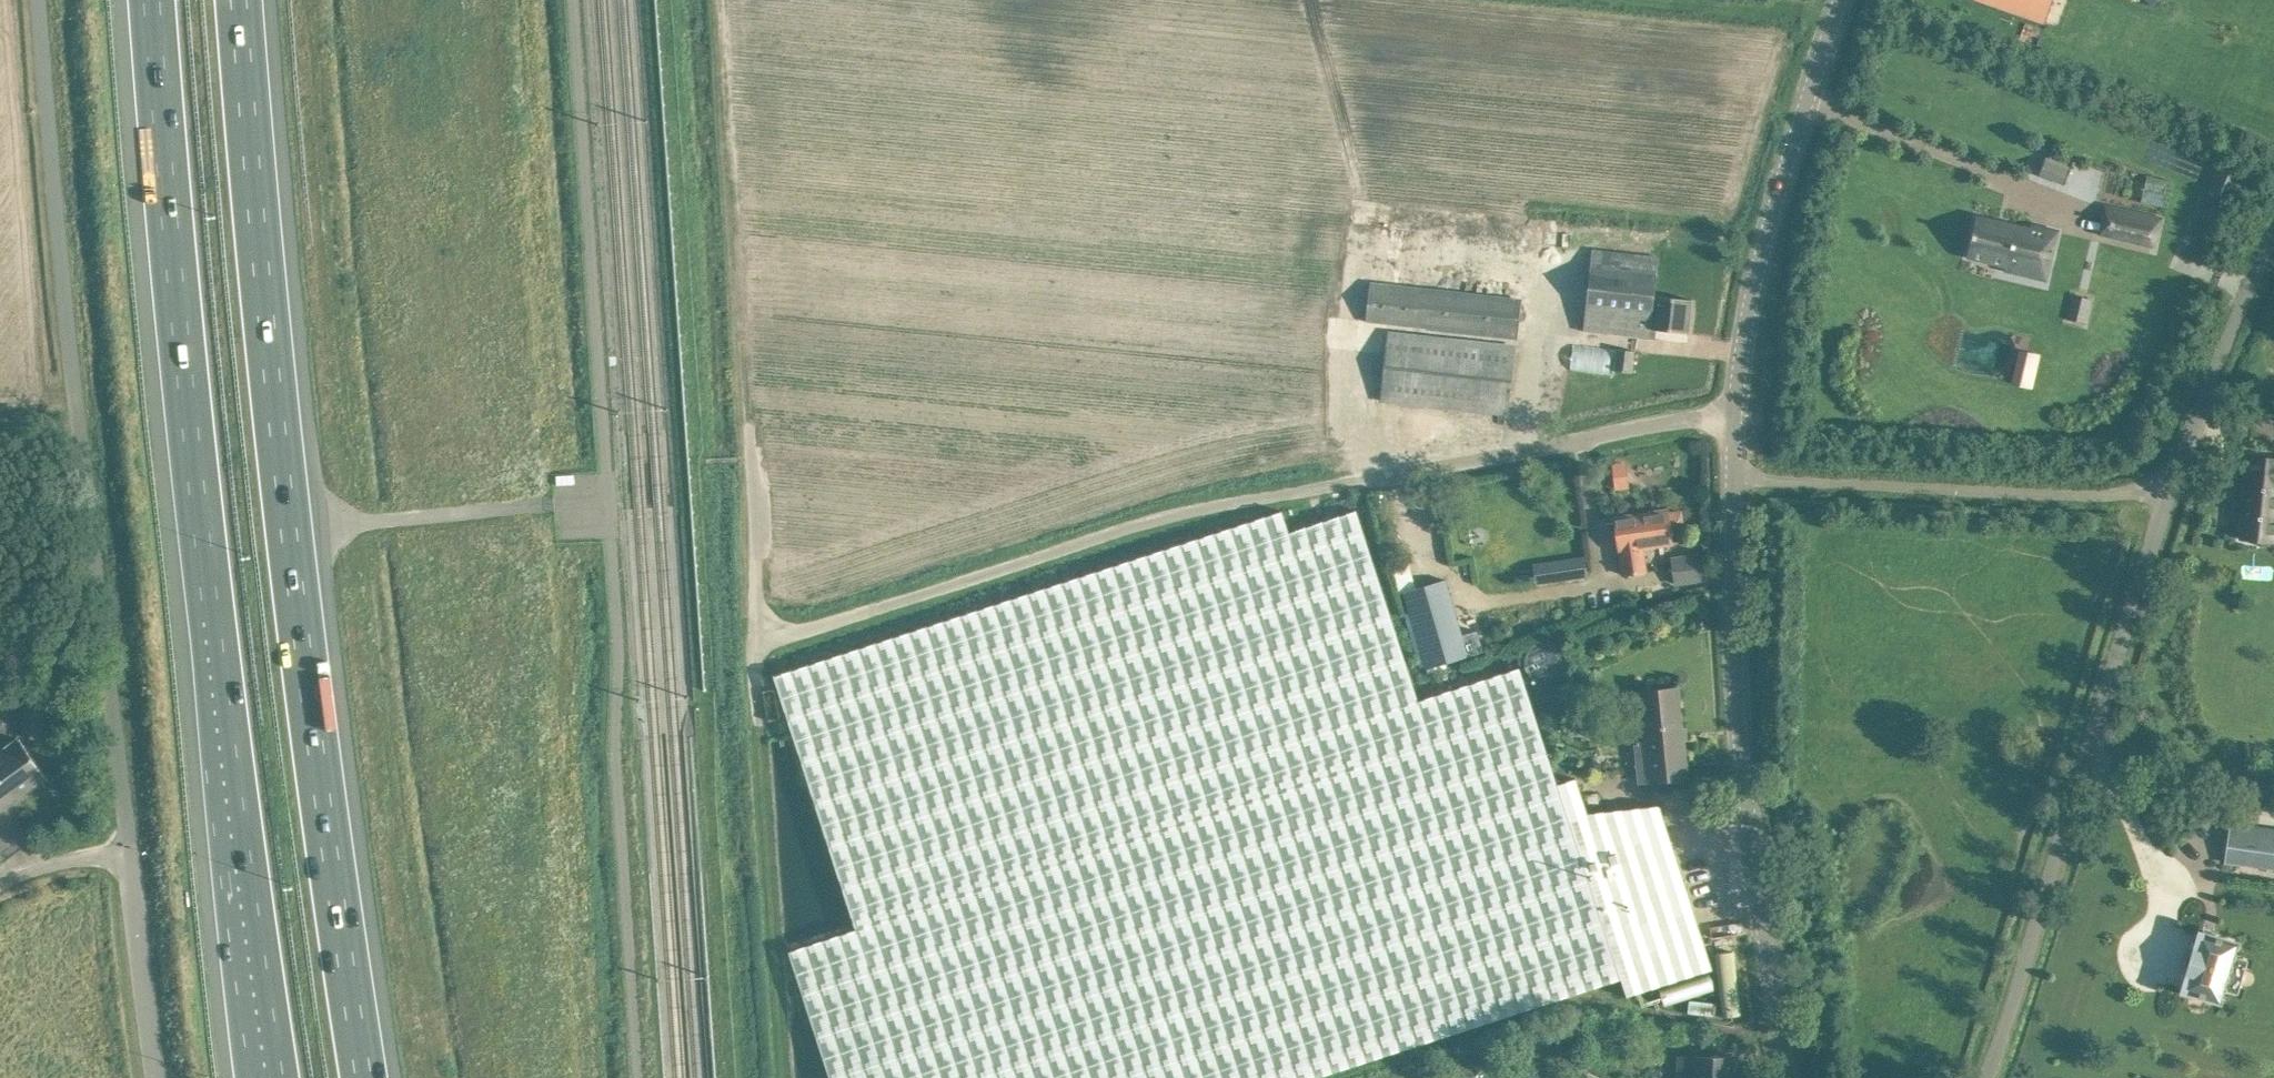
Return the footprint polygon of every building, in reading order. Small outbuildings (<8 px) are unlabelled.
[(2046,22),(2054,0),(1983,0),(2046,22)] [(2054,152),(2047,172),(2074,182),(2082,162),(2054,152)] [(2219,165),(2208,189),(2227,198),(2230,199),(2240,174),(2237,173),(2219,165)] [(2162,222),(2107,204),(2102,219),(2107,221),(2104,231),(2154,247),(2162,222)] [(2017,226),(1977,217),(1967,255),(2008,265),(2010,256),(2046,265),(2043,278),(2045,278),(2056,231),(2031,225),(2028,236),(2016,233),(2017,226)] [(1593,250),(1584,330),(1656,338),(1657,329),(1688,333),(1692,299),(1654,295),(1658,257),(1593,250)] [(1522,300),(1368,283),(1364,324),(1517,341),(1522,300)] [(2068,314),(2086,319),(2091,298),(2073,294),(2068,314)] [(1388,331),(1380,399),(1508,414),(1516,346),(1388,331)] [(1615,370),(1632,372),(1634,350),(1618,348),(1615,370)] [(2250,456),(2241,538),(2273,541),(2273,458),(2250,456)] [(563,480),(564,491),(582,490),(581,479),(563,480)] [(1282,527),(1276,511),(902,632),(775,673),(857,928),(788,951),(830,1077),(1311,1077),(1436,1036),(1619,978),(1625,996),(1711,969),(1692,909),(1680,909),(1675,858),(1657,860),(1652,808),(1653,808),(1652,806),(1588,812),(1575,777),(1557,783),(1519,667),(1415,701),(1413,692),(1357,509),(1282,527)] [(1668,512),(1667,510),(1615,518),(1623,574),(1646,571),(1642,546),(1672,542),(1670,530),(1684,528),(1681,510),(1668,512)] [(1675,582),(1702,579),(1698,554),(1690,556),(1691,564),(1673,566),(1675,582)] [(1423,668),(1469,656),(1449,578),(1402,590),(1423,668)] [(1640,690),(1645,740),(1635,741),(1639,782),(1686,777),(1677,687),(1640,690)] [(0,754),(0,810),(47,776),(20,739),(0,754)] [(2232,824),(2226,862),(2273,868),(2273,830),(2232,824)] [(2220,1002),(2238,943),(2199,931),(2181,991),(2220,1002)] [(1720,979),(1670,994),(1674,1008),(1724,992),(1720,979)] [(1677,1077),(1734,1077),(1734,1056),(1677,1055),(1677,1077)]
